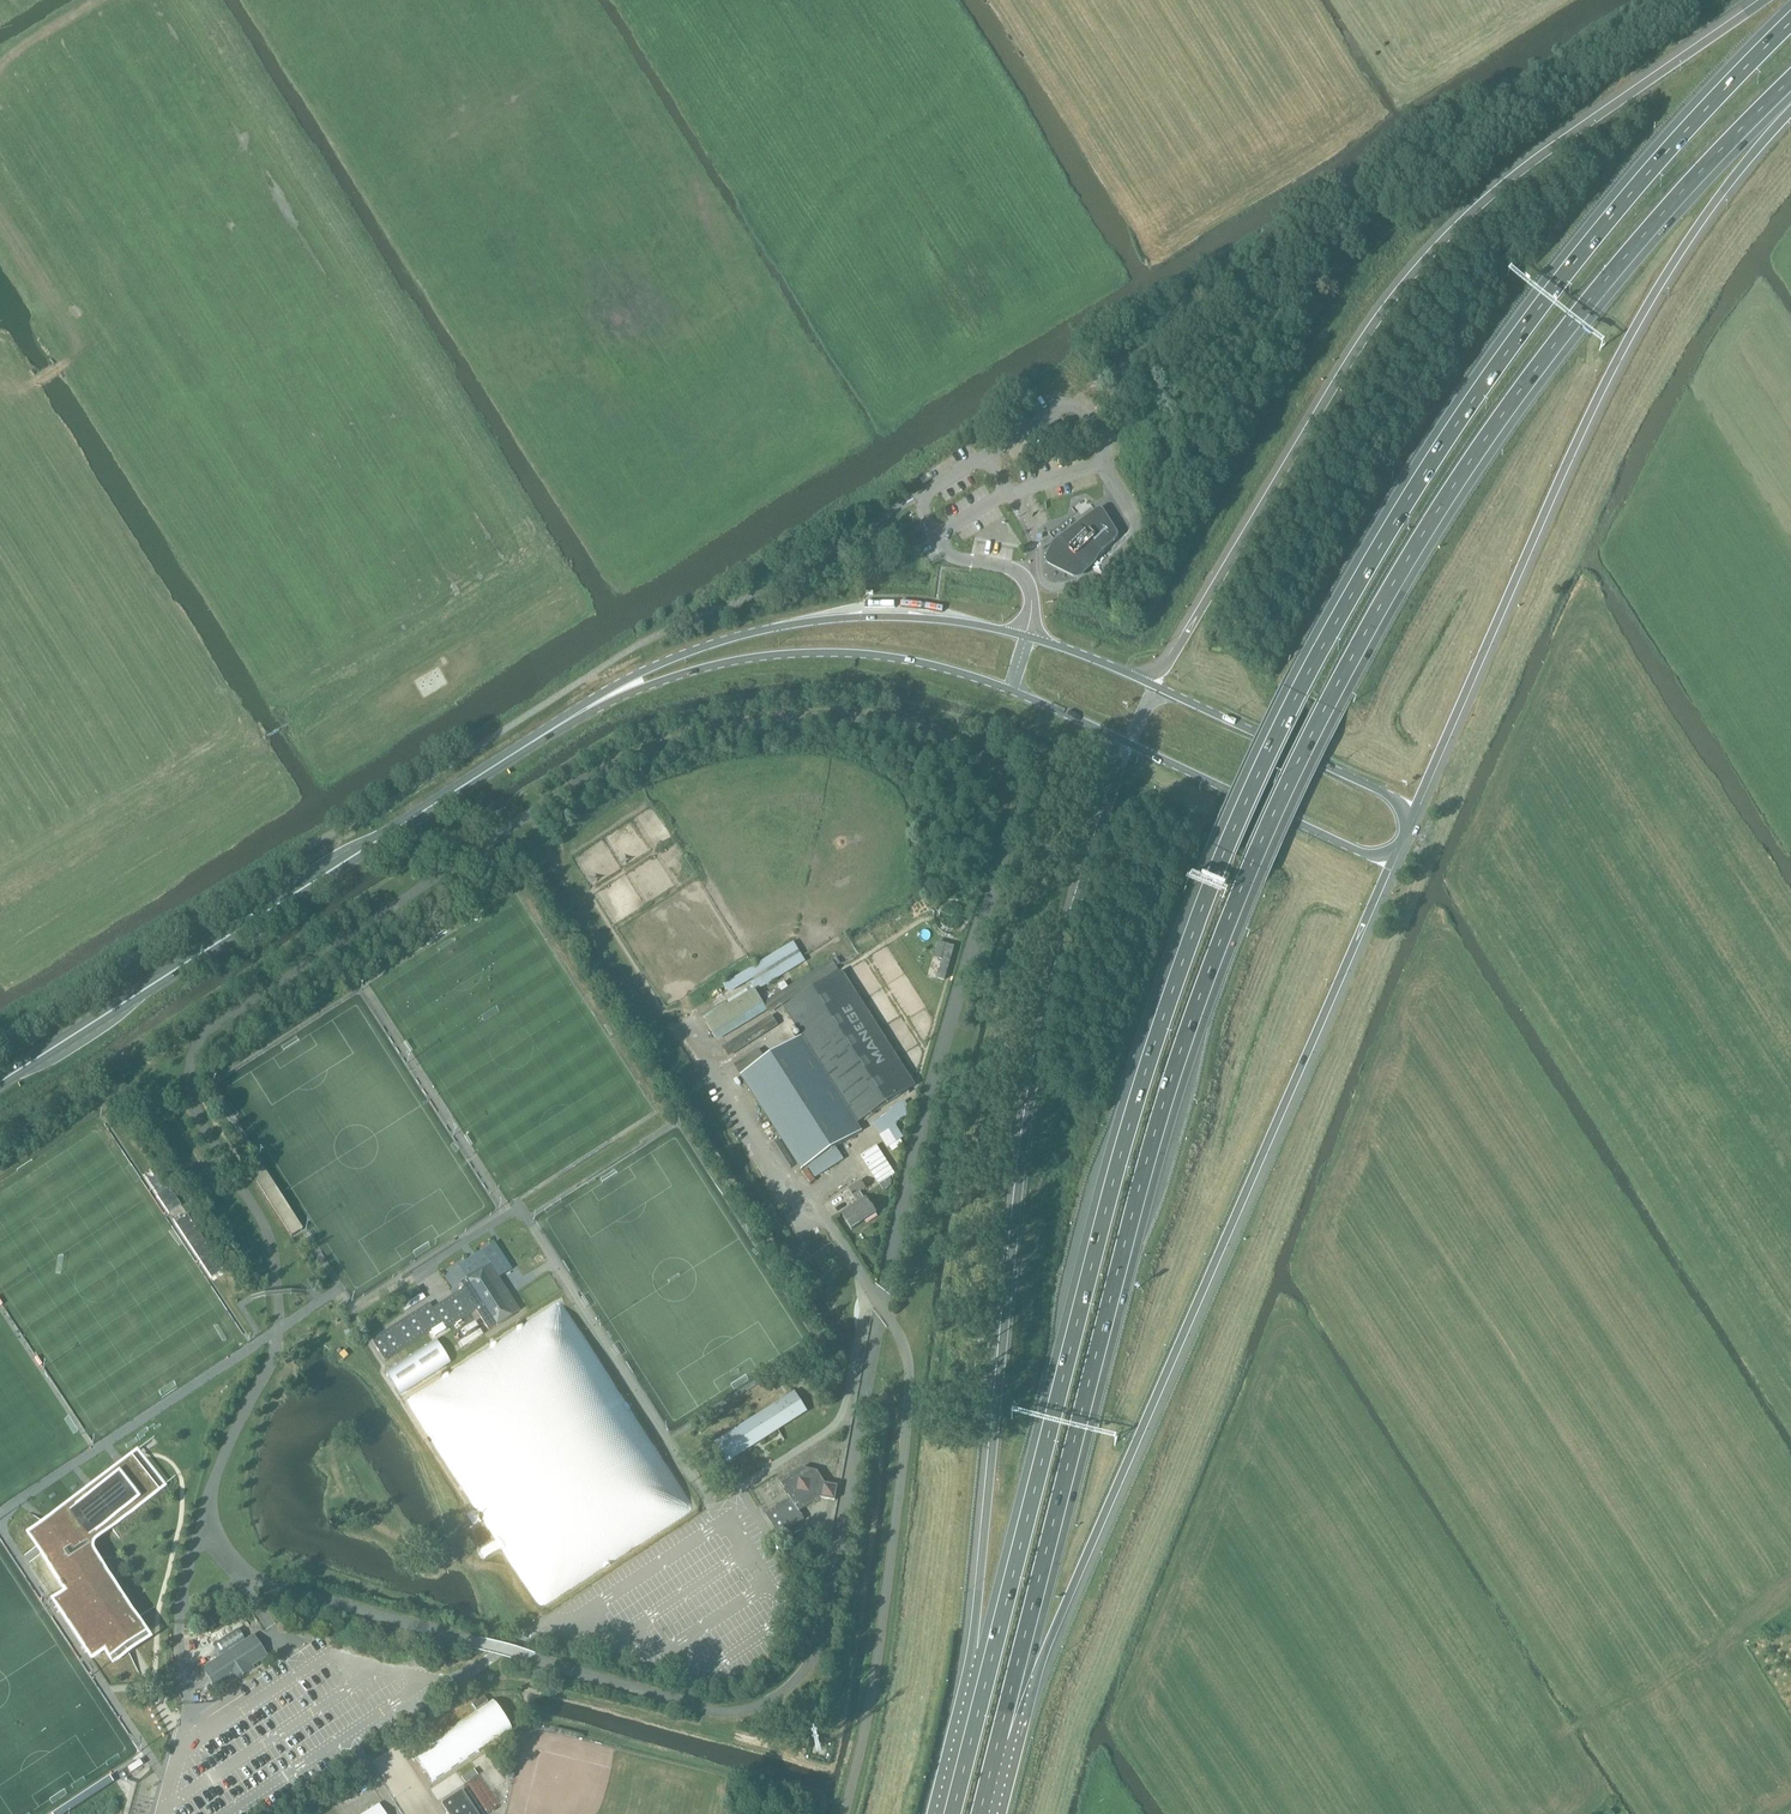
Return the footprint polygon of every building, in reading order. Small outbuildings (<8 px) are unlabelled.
[(1084,516),(1095,507),(1087,496),(1075,505),(1084,516)] [(1081,573),(1116,540),(1117,539),(1117,538),(1118,538),(1118,537),(1118,536),(1118,535),(1118,534),(1118,533),(1104,511),(1103,510),(1102,509),(1101,509),(1100,509),(1099,509),(1098,509),(1097,510),(1079,523),(1082,525),(1061,543),(1054,554),(1054,556),(1053,559),(1054,561),(1055,563),(1057,564),(1073,574),(1075,575),(1077,575),(1079,574),(1081,573)] [(944,980),(954,946),(938,941),(934,956),(942,959),(937,978),(944,980)] [(770,1013),(839,970),(832,960),(764,1003),(770,1013)] [(802,1036),(857,1123),(916,1086),(842,971),(783,1008),(802,1036)] [(753,986),(703,1016),(716,1038),(766,1008),(753,986)] [(729,1058),(779,1026),(772,1015),(722,1047),(729,1058)] [(766,1059),(741,1075),(741,1076),(801,1170),(808,1166),(815,1177),(844,1158),(837,1148),(862,1131),(857,1123),(802,1036),(766,1059)] [(733,1065),(741,1075),(766,1059),(758,1049),(733,1065)] [(895,1123),(912,1112),(906,1103),(873,1124),(888,1148),(904,1138),(895,1123)] [(877,1145),(861,1156),(880,1185),(896,1175),(877,1145)] [(877,1214),(866,1196),(864,1198),(861,1192),(866,1189),(860,1180),(848,1188),(857,1203),(841,1212),(852,1230),(877,1214)] [(293,1234),(304,1228),(290,1206),(280,1212),(293,1234)] [(512,1315),(520,1310),(490,1264),(483,1269),(482,1268),(466,1278),(467,1279),(459,1284),(462,1289),(432,1308),(429,1303),(371,1340),(385,1361),(442,1325),(445,1329),(470,1314),(476,1310),(489,1330),(496,1325),(497,1326),(513,1316),(512,1315)] [(401,1306),(404,1311),(425,1298),(422,1293),(401,1306)] [(436,1340),(386,1373),(400,1395),(450,1362),(436,1340)] [(794,1391),(713,1443),(726,1463),(807,1412),(794,1391)] [(49,1520),(28,1534),(69,1597),(100,1643),(109,1658),(147,1633),(94,1553),(93,1552),(93,1551),(92,1550),(92,1549),(92,1548),(92,1547),(92,1546),(93,1545),(93,1544),(94,1543),(94,1542),(95,1542),(95,1541),(96,1540),(157,1492),(133,1462),(122,1470),(118,1465),(49,1520)] [(791,1499),(766,1514),(775,1529),(779,1535),(804,1519),(800,1511),(820,1498),(836,1501),(838,1486),(825,1483),(818,1471),(803,1468),(780,1482),(791,1499)] [(69,1597),(56,1606),(86,1652),(100,1643),(69,1597)] [(210,1630),(216,1626),(208,1615),(203,1619),(210,1630)] [(239,1629),(212,1645),(220,1656),(246,1639),(239,1629)] [(220,1656),(202,1668),(216,1689),(230,1680),(232,1683),(254,1668),(252,1666),(267,1656),(253,1635),(246,1639),(220,1656)] [(492,1699),(412,1752),(433,1783),(513,1730),(492,1699)] [(139,1762),(119,1775),(126,1786),(146,1773),(139,1762)] [(462,1790),(441,1804),(448,1813),(478,1813),(462,1790)] [(363,1813),(385,1813),(379,1804),(363,1813)]
